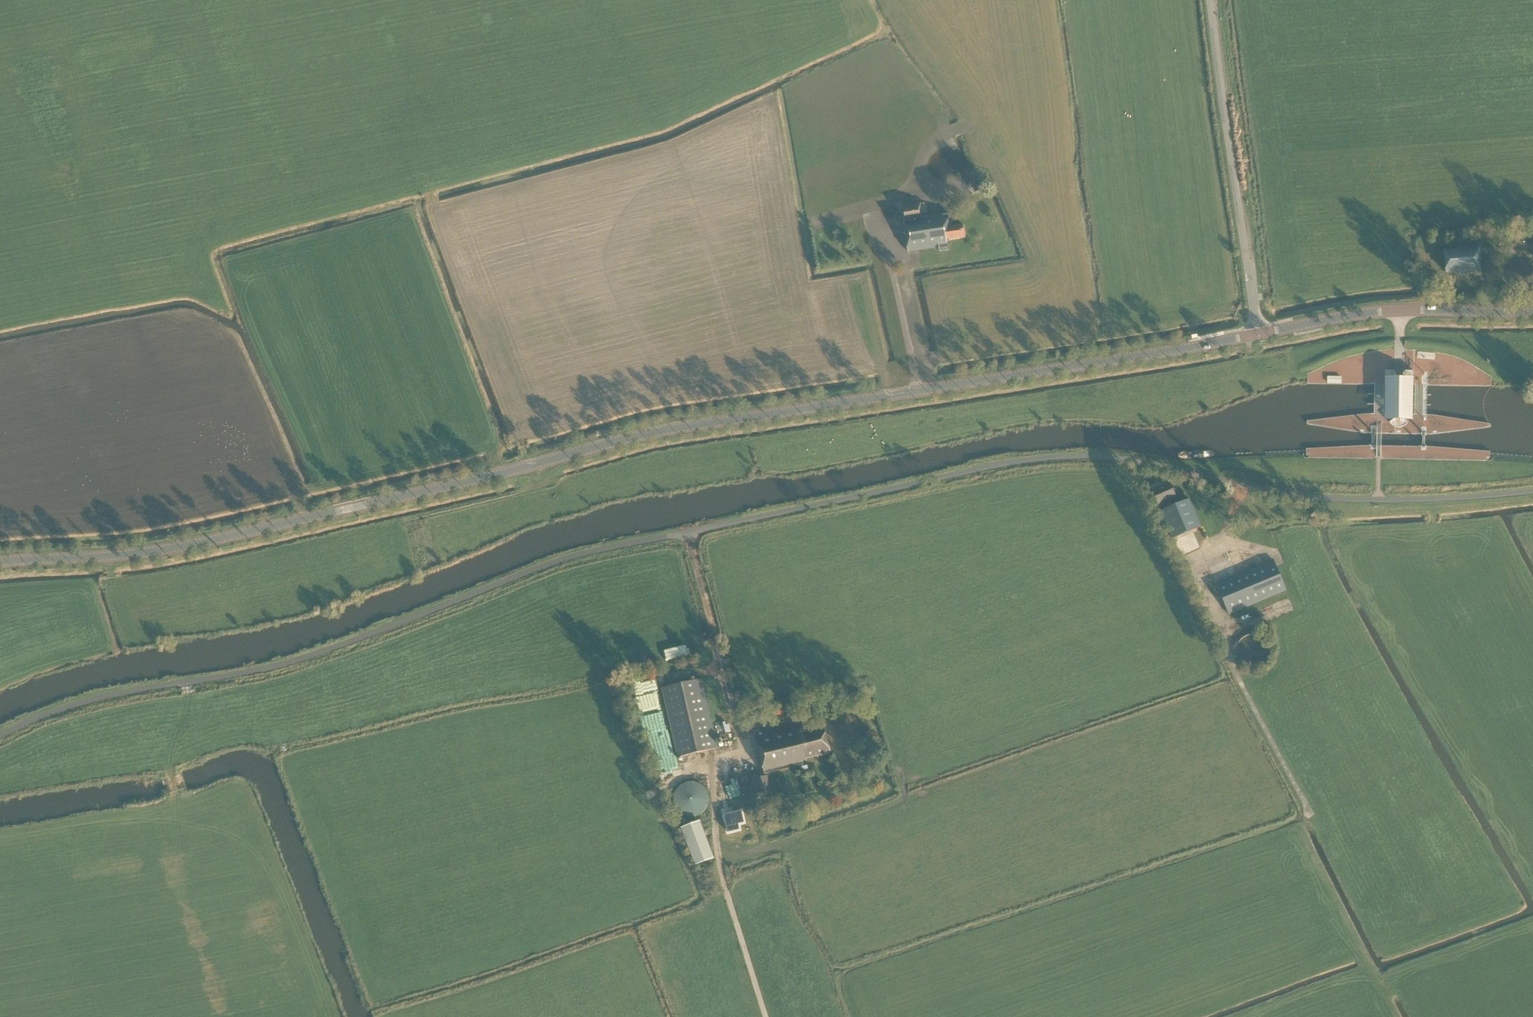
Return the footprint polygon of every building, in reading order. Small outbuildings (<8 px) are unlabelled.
[(983,189),(979,179),(971,182),(975,192),(983,189)] [(921,219),(921,217),(919,205),(901,208),(903,225),(910,224),(910,220),(921,219)] [(886,223),(886,212),(875,211),(875,222),(886,223)] [(948,213),(921,217),(921,219),(910,220),(910,224),(903,225),(908,252),(947,246),(946,241),(965,238),(963,225),(951,227),(950,222),(959,220),(957,211),(948,213)] [(870,239),(882,238),(881,230),(870,232),(870,239)] [(1481,273),(1479,247),(1457,249),(1457,251),(1444,252),(1445,273),(1457,272),(1458,274),(1481,273)] [(1403,371),(1404,375),(1395,375),(1395,370),(1385,370),(1385,419),(1393,419),(1389,422),(1391,424),(1394,426),(1400,427),(1404,425),(1407,422),(1403,419),(1411,419),(1412,371),(1403,371)] [(1176,498),(1170,483),(1153,491),(1160,508),(1170,503),(1169,501),(1176,498)] [(1201,527),(1189,499),(1172,507),(1170,503),(1160,508),(1166,522),(1173,539),(1201,527)] [(1288,590),(1275,560),(1218,584),(1230,614),(1288,590)] [(719,747),(703,677),(663,687),(680,756),(719,747)] [(832,753),(825,726),(800,732),(799,728),(757,738),(765,773),(805,764),(804,760),(832,753)] [(823,780),(833,777),(829,763),(818,767),(823,780)] [(739,787),(734,788),(731,769),(722,770),(727,799),(740,796),(739,787)] [(773,795),(768,775),(756,778),(761,798),(773,795)] [(682,790),(683,791),(681,796),(701,806),(709,790),(687,780),(682,790)] [(745,823),(742,811),(724,815),(728,833),(740,830),(739,824),(745,823)] [(695,864),(713,858),(699,820),(681,826),(695,864)]
